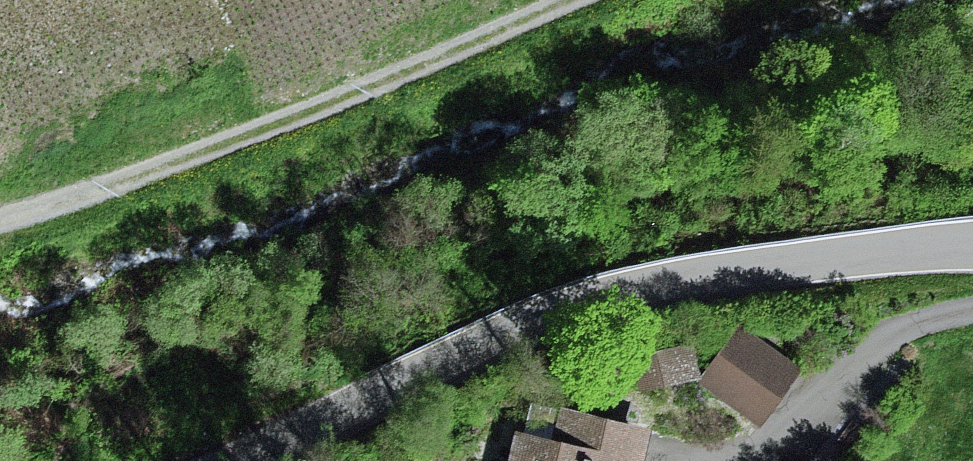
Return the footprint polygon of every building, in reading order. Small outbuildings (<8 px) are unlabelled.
[(795,376),(740,337),(707,384),(762,422),(795,376)] [(538,406),(531,438),(522,436),(517,460),(632,460),(639,429),(538,406)]
